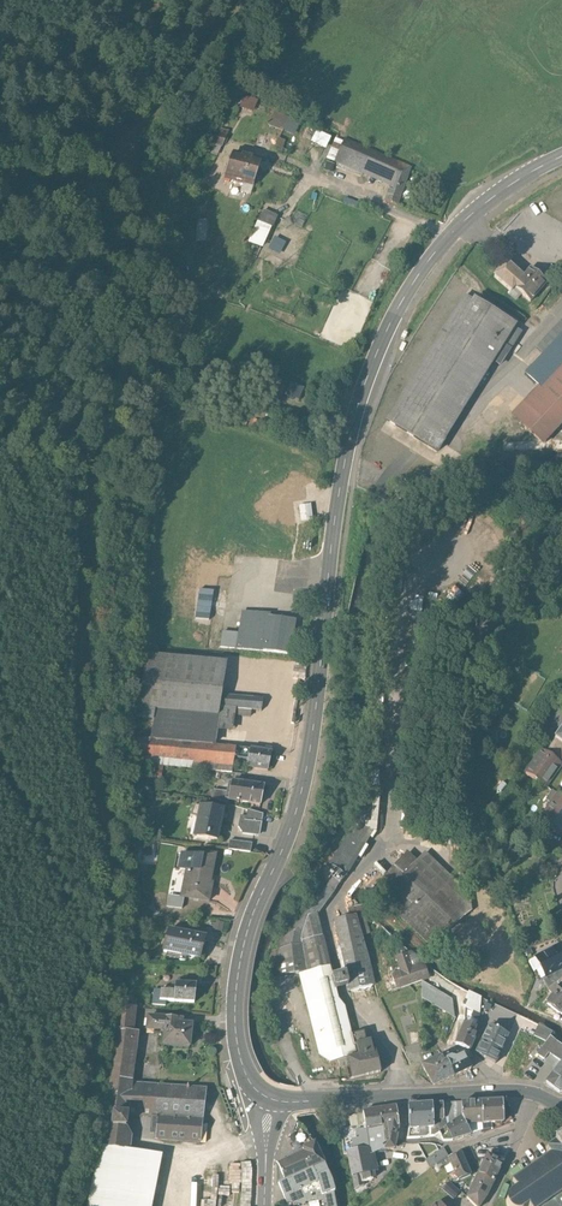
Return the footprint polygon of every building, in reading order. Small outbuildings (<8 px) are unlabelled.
[(410,170),(345,141),(334,163),(391,188),(386,202),(397,206),(410,170)] [(261,163),(234,153),(225,177),(234,180),(233,182),(243,186),(244,184),(252,187),(261,163)] [(297,263),(309,229),(284,220),(285,217),(265,210),(258,229),(276,236),(270,253),(297,263)] [(524,277),(507,263),(495,277),(512,293),(515,289),(531,303),(547,284),(531,269),(524,277)] [(513,328),(464,297),(387,422),(437,452),(442,443),(433,438),(466,385),(475,390),(513,328)] [(523,377),(536,389),(515,412),(560,452),(561,450),(561,320),(536,349),(542,355),(523,377)] [(280,618),(242,611),(236,647),(291,656),(297,620),(280,618)] [(221,690),(226,660),(146,646),(137,697),(156,701),(217,711),(221,690)] [(250,715),(251,708),(261,710),(263,697),(221,690),(217,711),(215,724),(233,727),(235,713),(250,715)] [(131,717),(153,720),(156,701),(137,697),(134,697),(131,717)] [(215,724),(217,711),(156,701),(153,720),(151,731),(212,740),(215,724)] [(131,733),(150,737),(151,731),(153,720),(131,717),(131,733)] [(212,740),(151,731),(150,737),(131,733),(132,753),(232,770),(233,762),(236,745),(212,740)] [(556,742),(547,755),(561,765),(561,763),(561,746),(556,742)] [(247,764),(251,748),(236,745),(233,762),(247,764)] [(251,747),(251,748),(247,764),(247,766),(268,770),(271,752),(251,747)] [(542,752),(526,775),(546,789),(561,767),(561,765),(547,755),(542,752)] [(244,781),(233,779),(231,790),(215,786),(212,795),(228,801),(229,797),(238,799),(237,801),(239,801),(240,800),(260,805),(264,786),(251,783),(252,780),(244,778),(244,781)] [(377,789),(362,789),(358,822),(373,831),(377,789)] [(559,795),(557,798),(560,800),(556,806),(553,804),(540,824),(561,838),(561,837),(561,797),(559,795)] [(224,807),(194,801),(191,811),(201,815),(197,833),(217,838),(224,807)] [(261,825),(263,814),(248,809),(247,816),(241,815),(239,825),(243,832),(259,835),(261,824),(261,825)] [(345,875),(373,831),(358,822),(355,820),(328,863),(345,875)] [(204,853),(183,848),(180,865),(191,867),(185,893),(209,898),(213,880),(208,879),(210,873),(212,873),(216,852),(204,850),(204,853)] [(464,890),(427,855),(417,864),(408,855),(377,888),(430,950),(464,920),(448,902),(464,890)] [(274,980),(300,977),(329,969),(316,919),(345,875),(328,863),(326,861),(284,918),(280,925),(276,950),(270,951),(274,980)] [(355,916),(334,921),(344,968),(348,982),(353,1001),(363,998),(371,1014),(382,1009),(376,995),(355,916)] [(190,930),(170,924),(164,946),(181,951),(181,950),(200,955),(203,944),(205,943),(207,939),(205,936),(206,935),(197,932),(197,929),(191,927),(190,930)] [(536,959),(546,979),(561,971),(561,955),(559,948),(536,959)] [(388,993),(430,977),(424,962),(411,968),(405,954),(396,957),(400,970),(382,976),(388,993)] [(329,972),(329,969),(300,977),(320,1057),(330,1063),(351,1058),(352,1060),(359,1058),(356,1046),(354,1047),(343,1005),(335,997),(333,987),(348,982),(344,968),(329,972)] [(172,987),(161,986),(160,996),(194,1000),(196,982),(187,981),(187,978),(179,977),(178,980),(172,979),(172,987)] [(453,1000),(423,983),(423,996),(455,1018),(453,1000)] [(561,1011),(561,988),(561,987),(547,1004),(559,1014),(561,1011)] [(481,999),(468,992),(465,1000),(469,1001),(465,1008),(480,1014),(481,999)] [(136,996),(120,994),(119,1000),(116,1025),(113,1056),(111,1078),(131,1080),(138,1028),(133,1027),(136,996)] [(189,1044),(192,1022),(182,1021),(183,1016),(149,1012),(147,1024),(165,1026),(163,1041),(189,1044)] [(476,1029),(465,1024),(456,1045),(469,1051),(476,1036),(473,1035),(476,1029)] [(490,1025),(482,1042),(502,1051),(508,1036),(490,1025)] [(418,1031),(410,1032),(411,1044),(420,1043),(418,1031)] [(549,1054),(556,1043),(557,1042),(550,1036),(538,1054),(544,1059),(549,1054)] [(354,1067),(350,1068),(353,1080),(381,1073),(376,1053),(374,1053),(372,1041),(356,1046),(359,1058),(352,1060),(354,1067)] [(502,1051),(482,1042),(476,1054),(496,1064),(502,1051)] [(556,1043),(549,1054),(561,1064),(561,1048),(556,1043)] [(454,1062),(448,1065),(454,1077),(471,1069),(465,1057),(459,1060),(457,1055),(451,1057),(454,1062)] [(454,1077),(448,1065),(443,1057),(422,1066),(434,1087),(454,1077)] [(561,1064),(547,1083),(559,1093),(559,1094),(561,1093),(561,1064)] [(187,1086),(131,1080),(111,1078),(105,1121),(102,1142),(129,1147),(131,1132),(125,1132),(128,1111),(159,1114),(202,1118),(205,1088),(189,1086),(189,1085),(187,1084),(187,1086)] [(503,1102),(482,1103),(483,1125),(503,1124),(504,1123),(504,1119),(503,1119),(503,1102)] [(465,1126),(483,1125),(482,1103),(461,1104),(462,1119),(465,1126)] [(443,1105),(408,1106),(409,1128),(408,1128),(407,1138),(420,1137),(420,1129),(434,1128),(434,1121),(444,1120),(443,1105)] [(395,1108),(363,1113),(365,1126),(366,1130),(356,1132),(359,1152),(370,1150),(384,1149),(384,1150),(395,1149),(398,1126),(395,1108)] [(199,1142),(202,1118),(159,1114),(157,1137),(199,1142)] [(465,1126),(462,1119),(439,1134),(443,1142),(452,1141),(471,1135),(465,1126)] [(356,1132),(366,1130),(365,1126),(340,1130),(344,1154),(348,1154),(359,1152),(356,1132)] [(554,1143),(555,1143),(547,1149),(552,1156),(545,1161),(545,1160),(533,1168),(534,1169),(527,1174),(527,1173),(513,1183),(518,1190),(514,1193),(511,1195),(510,1195),(509,1196),(508,1198),(507,1199),(507,1201),(507,1203),(507,1205),(561,1205),(561,1138),(554,1143)] [(102,1142),(89,1205),(150,1205),(160,1153),(129,1147),(102,1142)] [(279,1164),(279,1183),(287,1202),(298,1198),(295,1192),(302,1189),(307,1201),(318,1197),(319,1200),(323,1199),(325,1205),(336,1205),(335,1196),(333,1187),(331,1180),(315,1143),(303,1148),(305,1153),(279,1164)] [(370,1150),(359,1152),(348,1154),(356,1190),(363,1186),(362,1183),(373,1178),(372,1172),(375,1172),(370,1150)] [(470,1176),(461,1154),(449,1159),(459,1182),(470,1176)] [(487,1156),(467,1199),(474,1205),(481,1205),(486,1198),(503,1164),(487,1156)]
